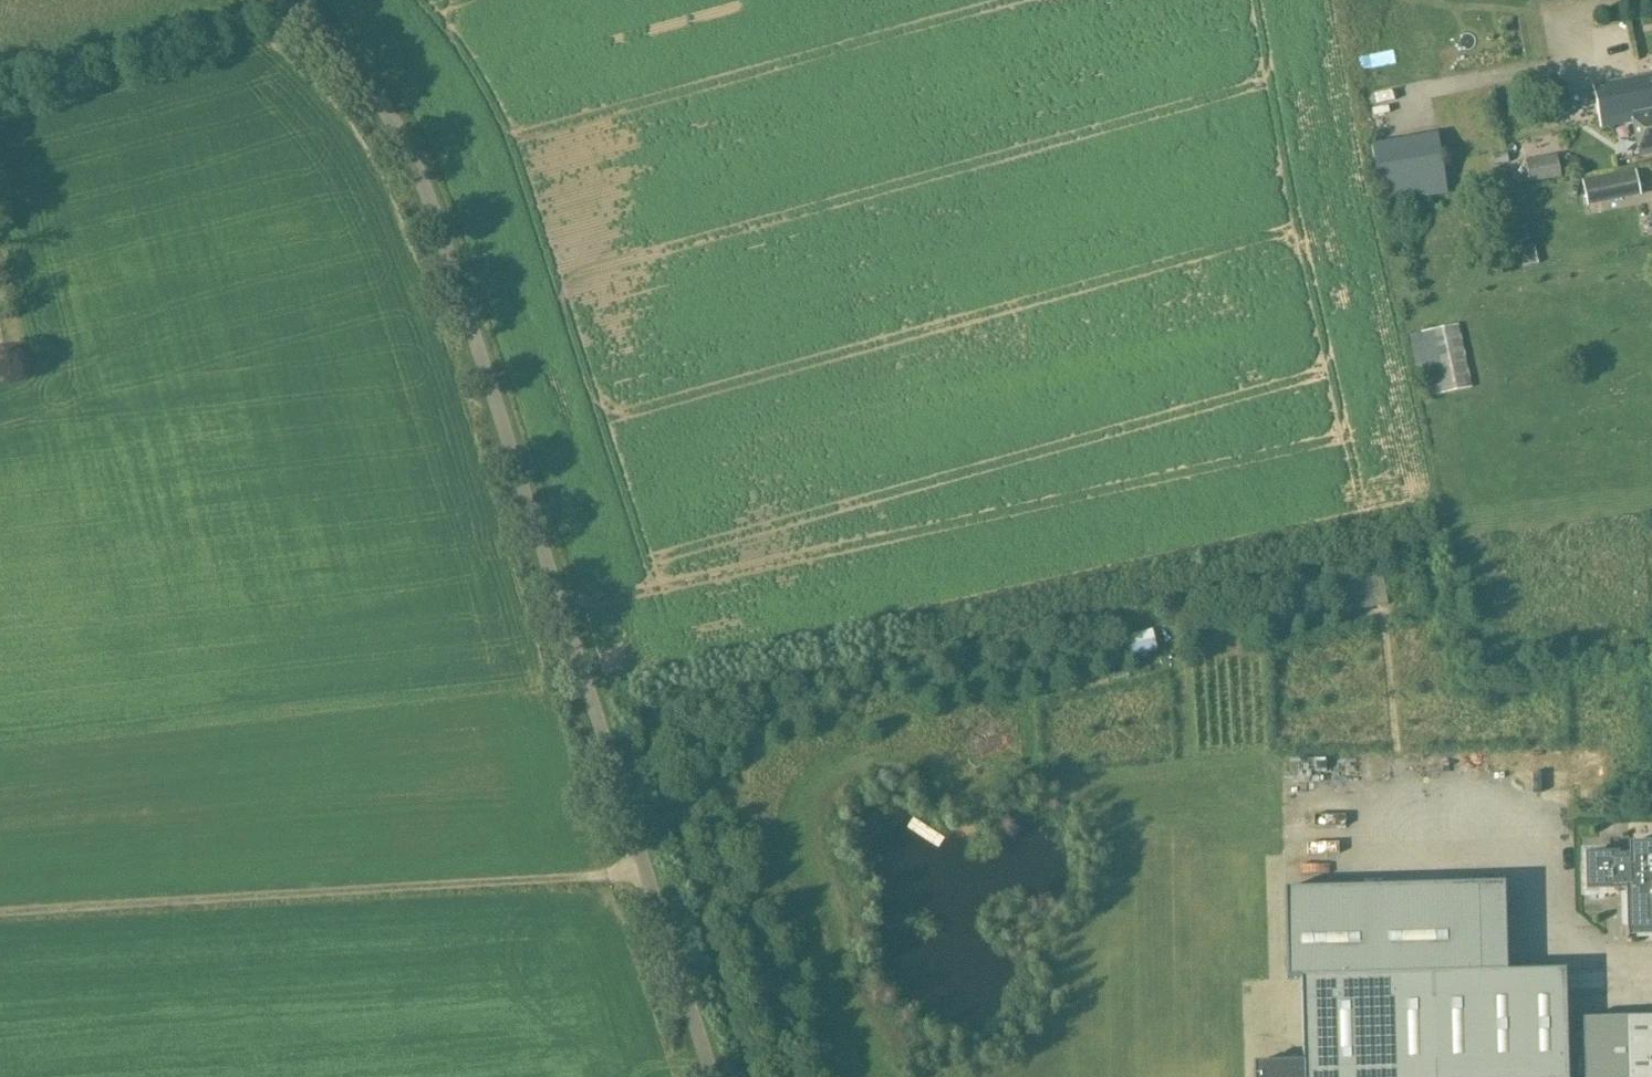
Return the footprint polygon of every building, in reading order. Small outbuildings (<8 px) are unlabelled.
[(1593,88),(1601,130),(1633,124),(1640,159),(1651,156),(1651,77),(1593,88)] [(1372,144),(1374,154),(1382,208),(1448,196),(1440,143),(1438,133),(1372,144)] [(1640,195),(1635,171),(1608,177),(1613,200),(1640,195)] [(1435,397),(1473,389),(1459,325),(1420,333),(1435,397)] [(1628,857),(1619,858),(1619,855),(1585,856),(1586,894),(1625,893),(1627,941),(1628,941),(1628,936),(1651,935),(1651,845),(1628,845),(1628,857)] [(1583,1022),(1583,1036),(1566,1037),(1564,972),(1508,973),(1505,884),(1286,891),(1289,980),(1299,980),(1301,1063),(1255,1064),(1256,1076),(1651,1076),(1651,1019),(1583,1022)]
